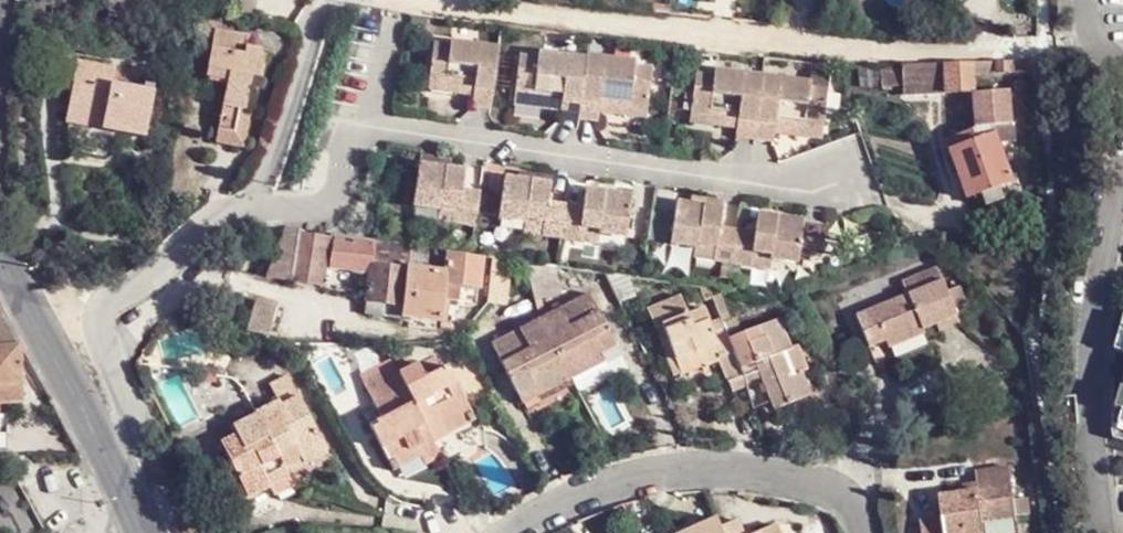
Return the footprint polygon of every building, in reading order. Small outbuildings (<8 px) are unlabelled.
[(237,13),(199,10),(194,36),(212,39),(213,32),(237,36),(240,14),(237,13)] [(227,83),(224,95),(217,146),(241,150),(252,80),(263,82),(266,54),(246,50),(249,38),(237,36),(213,32),(212,39),(206,79),(227,83)] [(494,110),(502,49),(454,42),(454,46),(437,43),(432,80),(458,84),(470,80),(479,81),(476,95),(475,107),(494,110)] [(581,123),(591,60),(544,52),(543,57),(525,55),(519,93),(546,98),(557,95),(566,96),(564,111),(563,120),(581,123)] [(639,65),(592,57),(582,120),(600,123),(602,114),(604,99),(612,101),(623,108),(650,112),(656,73),(638,70),(639,65)] [(975,76),(1035,73),(1033,60),(974,64),(975,76)] [(112,85),(115,69),(78,62),(65,122),(144,137),(153,92),(112,85)] [(975,76),(974,64),(945,65),(947,95),(973,94),(975,94),(975,76)] [(945,65),(904,67),(904,89),(904,97),(947,95),(945,65)] [(904,89),(904,67),(882,69),(882,83),(882,90),(904,89)] [(756,141),(765,78),(717,72),(716,77),(698,75),(692,113),(720,117),(732,114),(740,115),(738,130),(737,138),(756,141)] [(765,78),(756,141),(774,144),(776,135),(778,120),(787,122),(793,127),(823,132),(830,92),(812,90),(812,85),(765,78)] [(204,91),(224,95),(227,83),(206,79),(204,91)] [(458,84),(432,80),(431,89),(476,95),(479,81),(470,80),(458,84)] [(546,98),(519,93),(517,103),(564,111),(566,96),(557,95),(546,98)] [(612,101),(604,99),(602,114),(648,122),(650,112),(623,108),(612,101)] [(720,117),(692,113),(691,123),(738,130),(740,115),(732,114),(720,117)] [(778,120),(776,135),(822,141),(823,132),(793,127),(787,122),(778,120)] [(1013,183),(994,132),(948,149),(968,201),(981,196),(998,189),(1013,183)] [(465,172),(418,166),(412,208),(439,212),(440,208),(458,210),(456,224),(475,226),(480,194),(462,191),(465,172)] [(552,184),(506,177),(499,219),(526,223),(527,219),(545,222),(543,236),(561,238),(566,206),(549,203),(552,184)] [(561,238),(561,239),(581,242),(582,228),(599,231),(599,234),(626,239),(633,196),(587,189),(584,209),(566,206),(561,238)] [(998,189),(981,196),(987,210),(1004,204),(998,189)] [(726,203),(694,197),(693,203),(725,209),(726,203)] [(733,264),(739,231),(721,228),(725,209),(693,203),(680,200),(672,242),(699,248),(700,244),(717,247),(715,261),(733,264)] [(458,210),(440,208),(439,212),(438,221),(456,224),(458,210)] [(739,231),(733,264),(752,267),(755,254),(771,257),(771,261),(798,266),(800,254),(805,226),(806,224),(760,216),(756,234),(739,231)] [(545,222),(527,220),(525,233),(543,236),(545,222)] [(827,231),(805,226),(800,254),(822,258),(827,231)] [(298,233),(298,228),(286,227),(268,278),(291,281),(298,233)] [(582,228),(581,242),(597,244),(599,234),(599,231),(582,228)] [(328,265),(371,271),(374,244),(298,233),(291,281),(324,285),(328,265)] [(374,244),(371,271),(365,311),(443,322),(447,288),(477,292),(481,259),(374,244)] [(717,247),(700,244),(699,248),(697,257),(715,261),(717,247)] [(752,267),(752,268),(769,271),(771,261),(771,257),(755,254),(752,267)] [(951,310),(942,287),(934,268),(899,282),(904,295),(853,316),(863,339),(880,332),(883,339),(918,325),(921,330),(954,317),(951,310)] [(536,302),(564,296),(558,273),(529,281),(536,302)] [(954,283),(942,287),(951,310),(962,305),(954,283)] [(591,295),(542,322),(571,377),(605,359),(601,353),(617,344),(591,295)] [(269,333),(280,306),(259,298),(248,323),(269,333)] [(9,329),(0,311),(0,329),(9,329)] [(718,385),(736,380),(724,341),(724,338),(714,342),(711,332),(704,311),(661,324),(671,358),(693,351),(697,364),(710,360),(718,385)] [(571,377),(542,322),(493,349),(522,400),(536,392),(540,400),(573,382),(571,377)] [(785,376),(787,375),(779,354),(785,352),(775,323),(724,341),(736,380),(745,410),(764,403),(768,410),(787,403),(783,393),(791,392),(785,376)] [(922,334),(921,330),(918,325),(883,339),(883,342),(886,349),(922,334)] [(0,329),(0,348),(18,348),(9,329),(0,329)] [(714,342),(724,338),(721,329),(711,332),(714,342)] [(867,348),(883,342),(883,339),(880,332),(863,339),(867,348)] [(18,348),(0,348),(0,385),(20,386),(21,386),(18,348)] [(675,371),(697,364),(693,351),(671,358),(675,371)] [(444,424),(472,410),(450,366),(426,377),(418,363),(401,372),(396,362),(361,379),(374,406),(388,399),(396,412),(370,425),(389,462),(419,448),(424,457),(426,460),(442,453),(436,440),(449,434),(444,424)] [(795,372),(787,375),(785,376),(791,392),(783,393),(787,403),(804,396),(795,372)] [(239,434),(221,442),(247,498),(291,479),(288,472),(329,453),(290,373),(268,384),(279,406),(258,416),(257,414),(235,424),(239,434)] [(0,385),(0,395),(20,395),(20,386),(0,385)] [(536,392),(522,400),(526,408),(540,400),(536,392)] [(1114,433),(1122,435),(1122,396),(1114,433)] [(449,434),(436,440),(442,453),(484,435),(472,410),(444,424),(449,434)] [(419,448),(389,462),(396,474),(426,460),(424,457),(419,448)] [(977,487),(977,496),(963,498),(940,501),(942,521),(920,524),(921,532),(985,532),(984,525),(1016,521),(1014,503),(1010,473),(975,478),(977,487)] [(977,496),(977,487),(962,489),(963,498),(977,496)] [(1027,501),(1014,503),(1016,521),(1029,519),(1027,501)] [(716,527),(713,518),(679,532),(719,532),(716,527)] [(716,527),(719,532),(739,532),(733,521),(716,527)] [(772,523),(749,532),(776,532),(772,523)]
